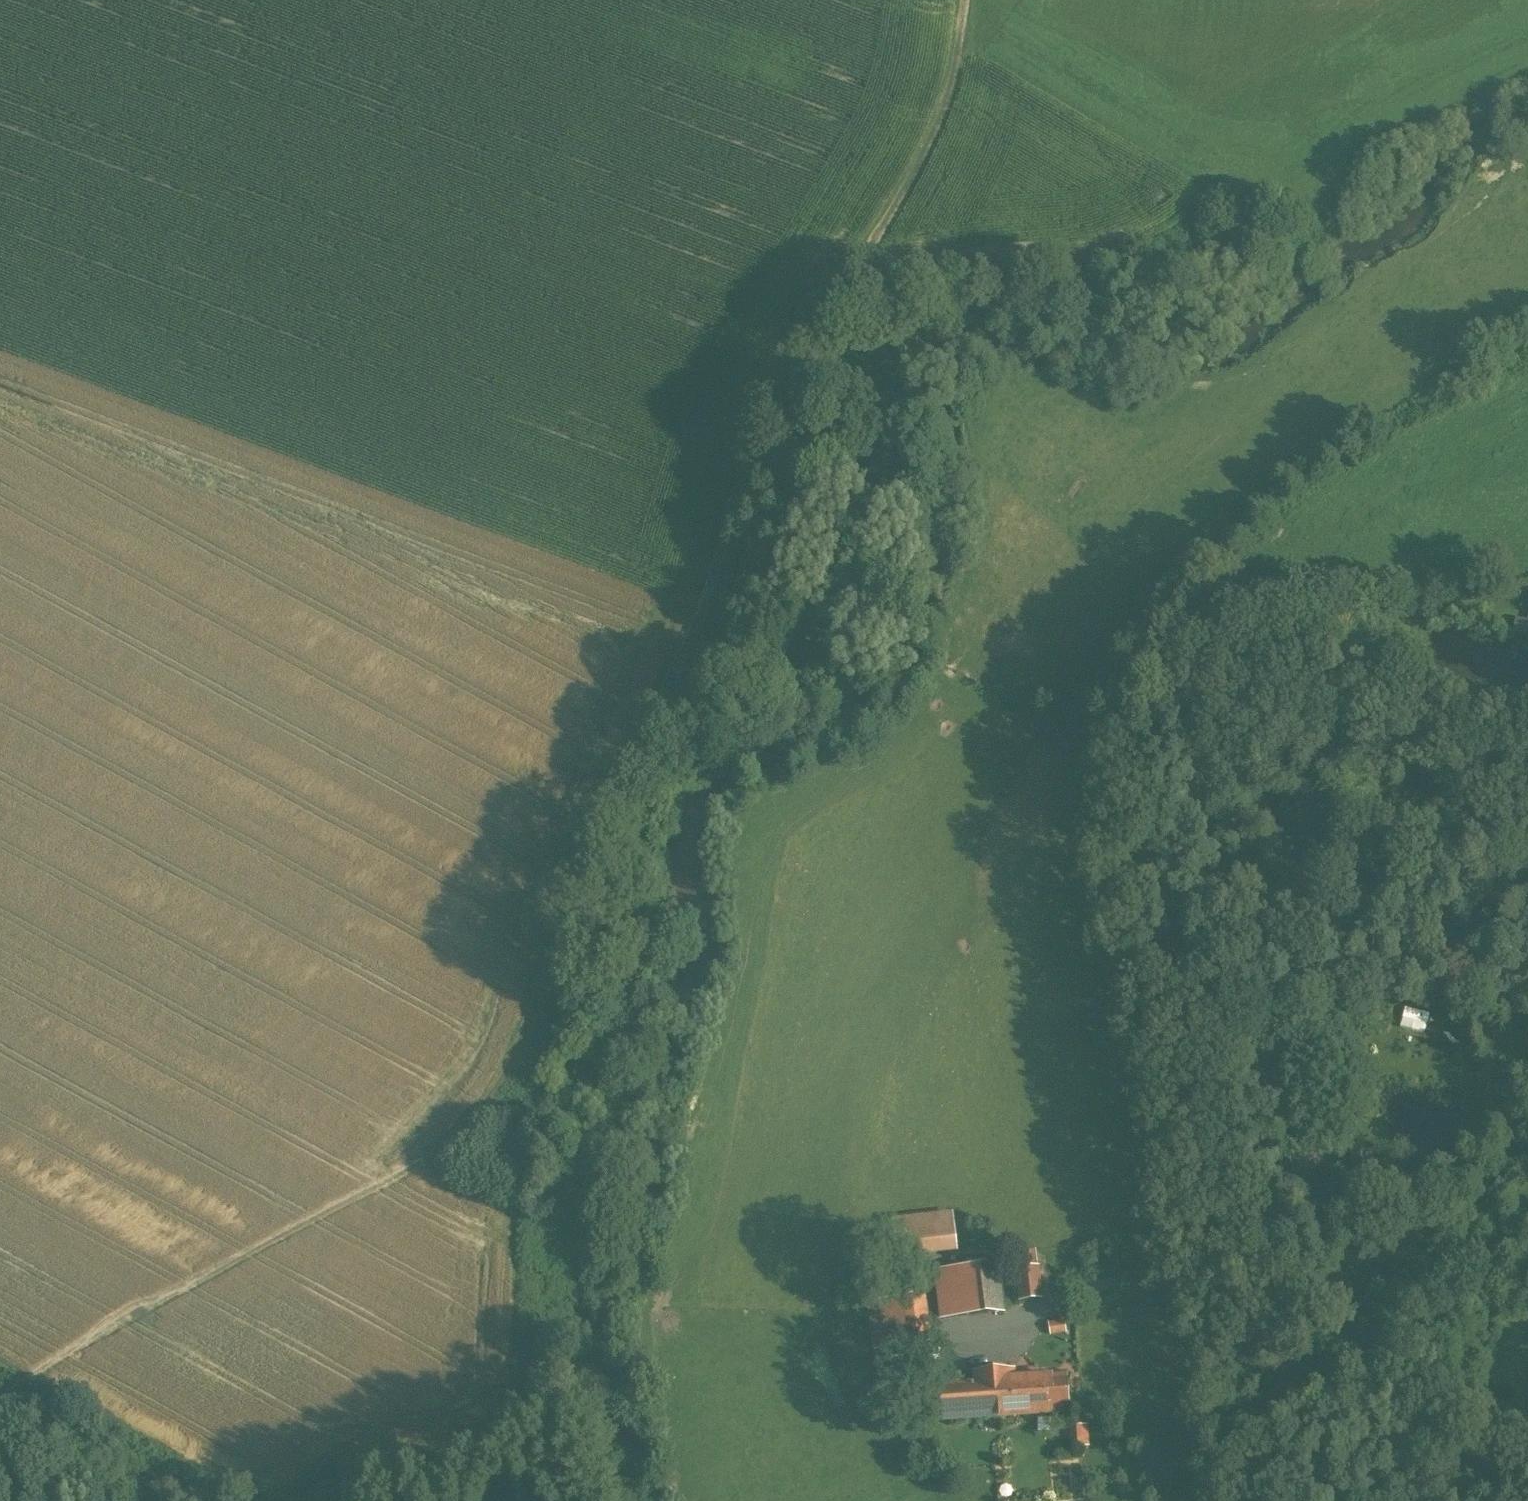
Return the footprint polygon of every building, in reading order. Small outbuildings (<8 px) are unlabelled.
[(1519,615),(1519,633),(1527,633),(1527,616),(1519,615)] [(952,1215),(894,1222),(899,1262),(957,1255),(952,1215)] [(997,1264),(936,1271),(942,1319),(1003,1312),(997,1264)] [(1037,1267),(1017,1270),(1021,1302),(1041,1299),(1037,1267)] [(912,1298),(887,1302),(893,1347),(918,1344),(912,1298)] [(1053,1322),(1056,1334),(1073,1330),(1069,1318),(1053,1322)] [(1014,1370),(972,1373),(973,1383),(939,1386),(942,1422),(1069,1412),(1067,1377),(1014,1380),(1014,1370)] [(1095,1447),(1095,1424),(1073,1425),(1074,1447),(1095,1447)]
